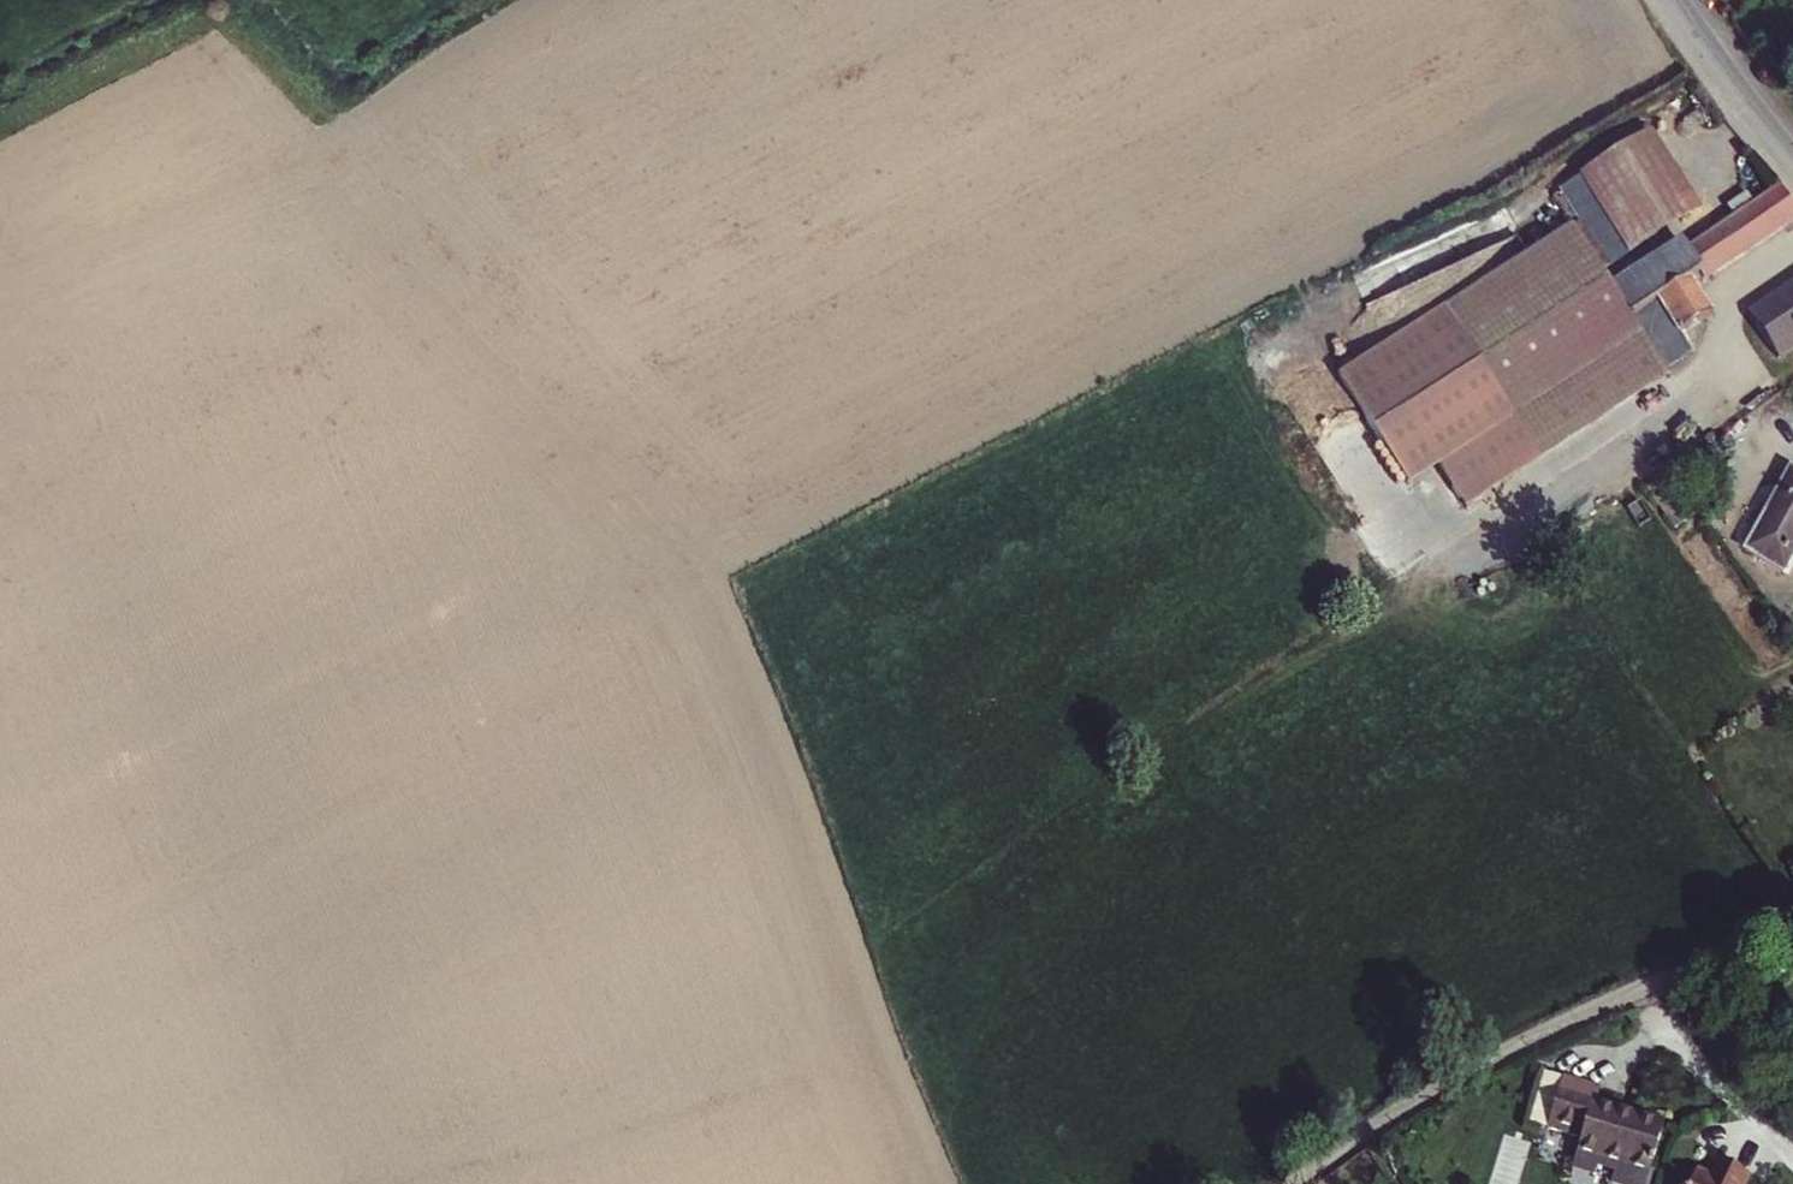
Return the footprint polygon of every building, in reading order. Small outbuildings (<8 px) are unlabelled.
[(1566,202),(1613,275),(1700,218),(1652,145),(1566,202)] [(1659,379),(1686,365),(1680,355),(1689,351),(1684,340),(1709,326),(1695,299),(1792,248),(1792,213),(1762,229),(1756,217),(1735,228),(1742,240),(1690,267),(1687,261),(1617,297),(1659,379)] [(1780,383),(1792,374),(1792,305),(1746,334),(1780,383)] [(1784,587),(1792,568),(1792,489),(1782,484),(1743,568),(1784,587)] [(1570,1161),(1641,1182),(1656,1132),(1588,1111),(1593,1096),(1557,1085),(1542,1136),(1574,1146),(1570,1161)] [(1749,1182),(1716,1166),(1708,1182),(1698,1177),(1694,1183),(1748,1183),(1749,1182)]
